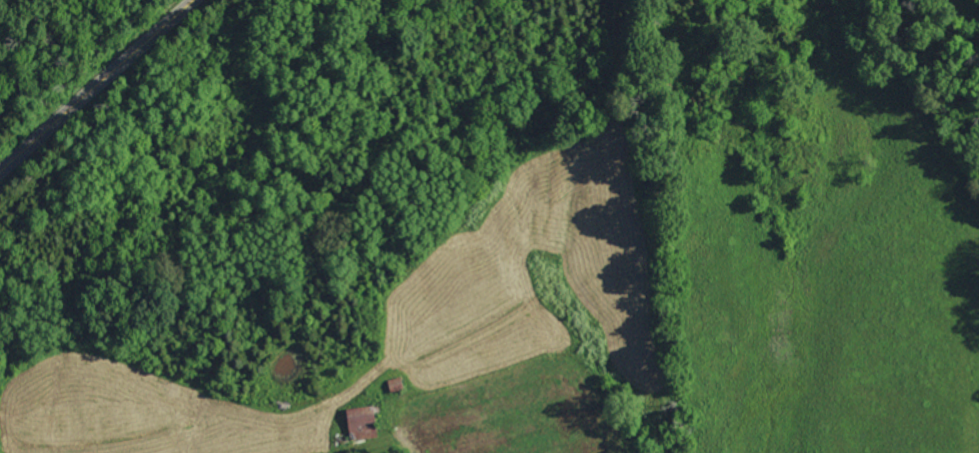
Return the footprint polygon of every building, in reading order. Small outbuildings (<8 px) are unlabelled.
[(348,440),(375,438),(373,407),(345,409),(348,440)]
